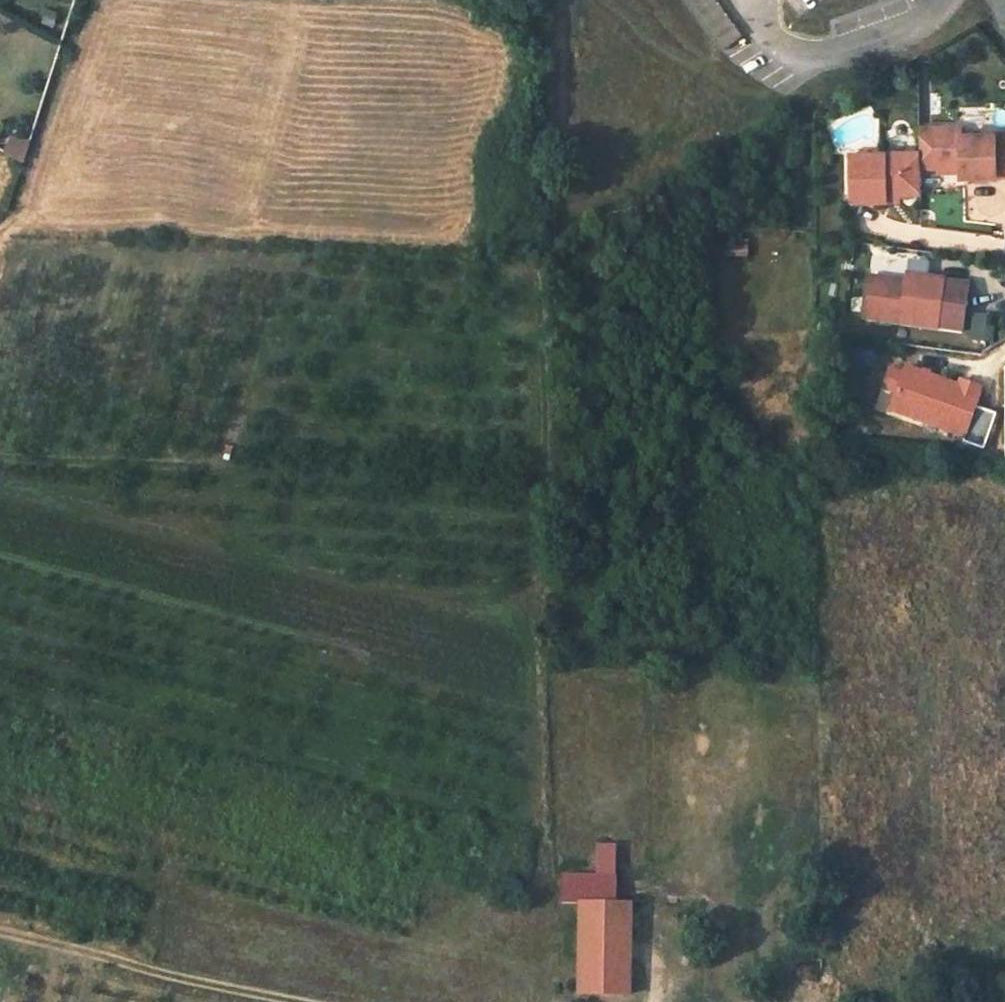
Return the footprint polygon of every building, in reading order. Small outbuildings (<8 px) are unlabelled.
[(718,52),(741,36),(714,0),(680,0),(718,52)] [(960,135),(960,128),(918,129),(919,154),(919,169),(959,168),(959,178),(1004,176),(1004,134),(960,135)] [(919,169),(919,154),(849,155),(850,203),(885,202),(885,194),(920,194),(919,169)] [(958,332),(965,284),(923,278),(922,285),(903,282),(867,278),(862,318),(958,332)] [(973,314),(971,339),(993,341),(994,326),(989,325),(990,316),(973,314)] [(956,385),(903,366),(900,374),(894,391),(888,409),(961,435),(977,393),(975,392),(977,387),(958,380),(956,385)] [(894,391),(900,374),(887,369),(881,386),(894,391)] [(631,993),(630,903),(615,903),(615,875),(562,876),(562,905),(578,905),(578,994),(631,993)]
